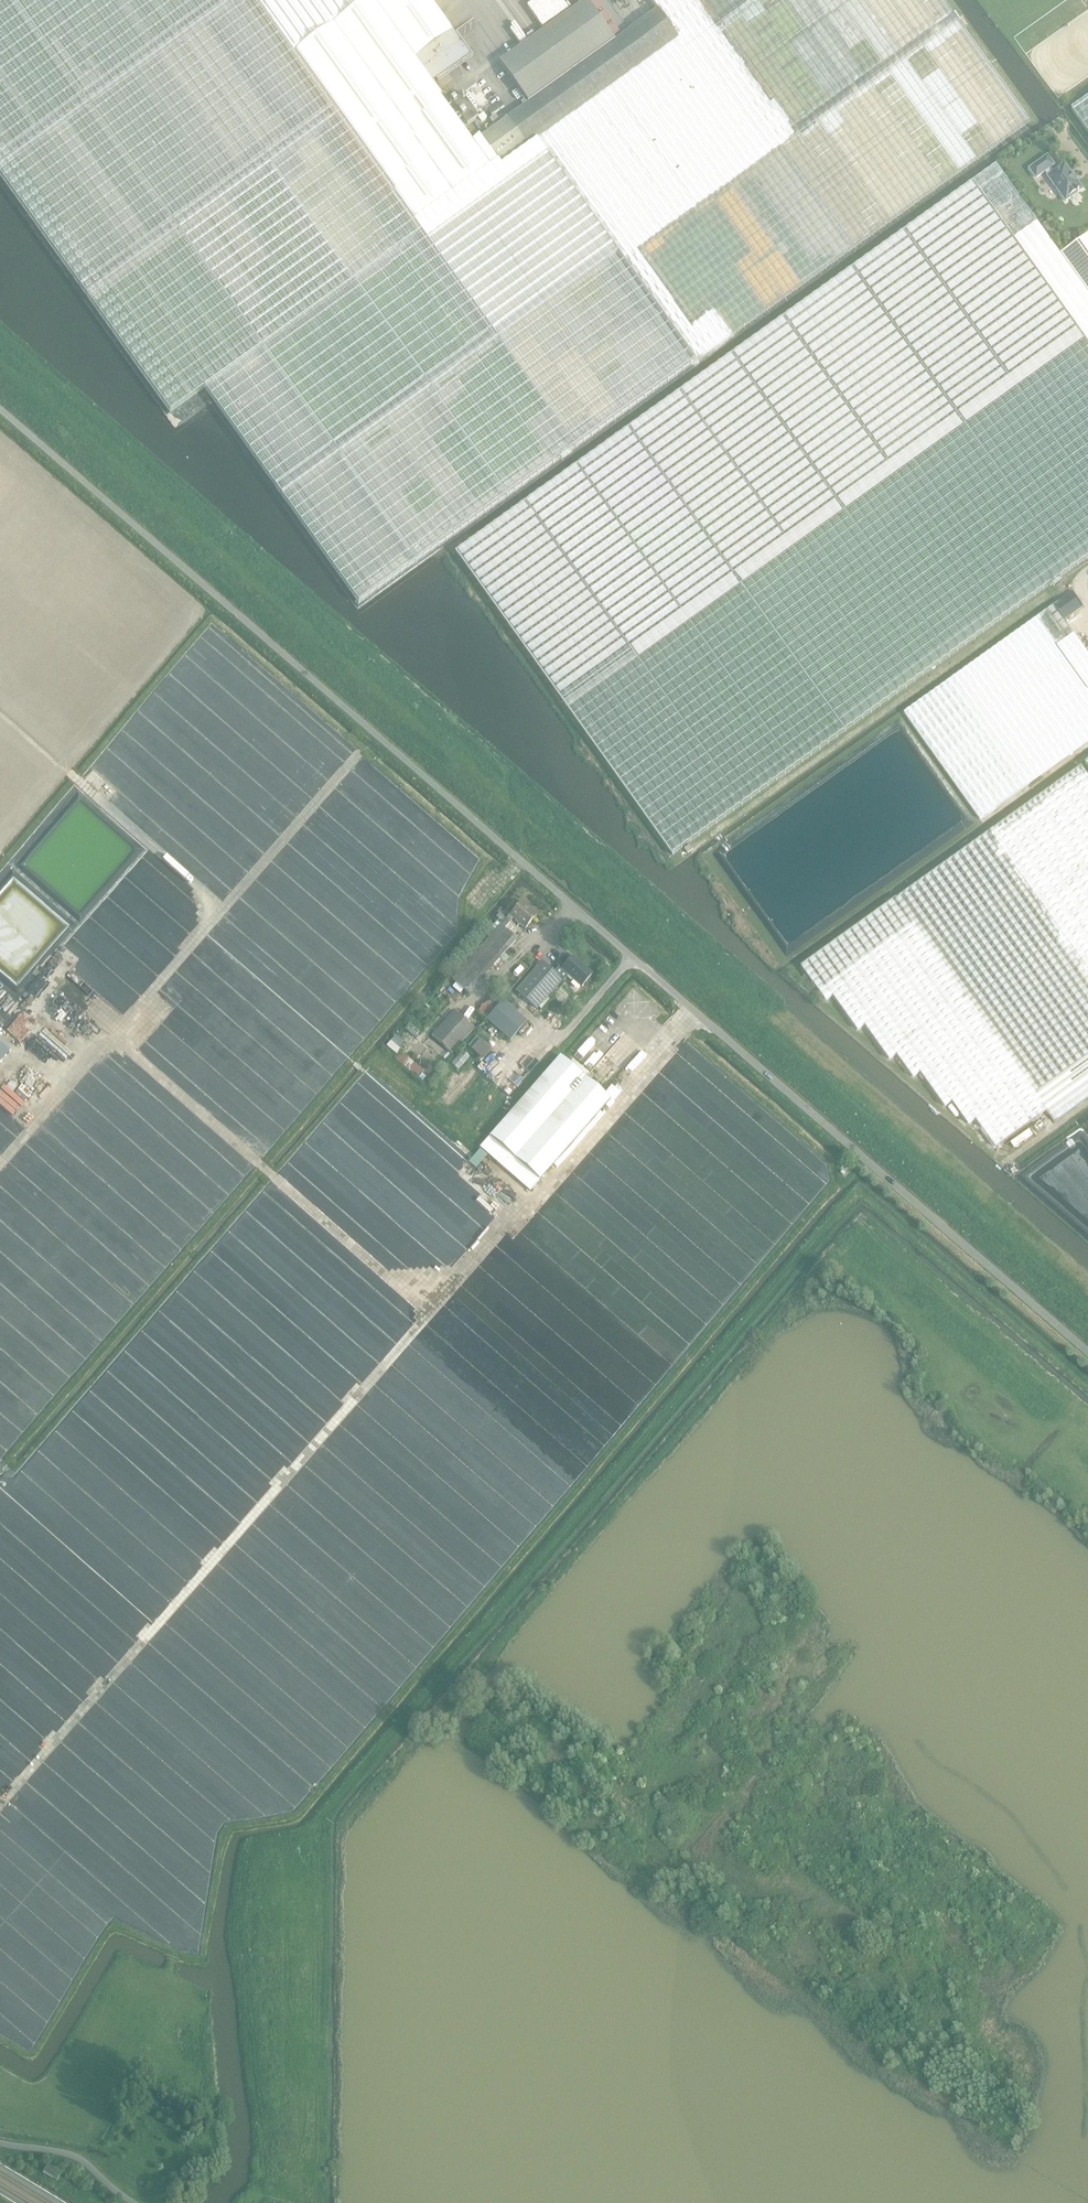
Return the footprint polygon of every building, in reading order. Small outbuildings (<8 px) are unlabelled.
[(170,412),(205,388),(359,603),(697,361),(539,140),(502,166),(499,162),(416,221),(296,52),(368,0),(0,0),(0,175),(170,412)] [(296,52),(416,221),(499,162),(481,137),(473,143),(432,85),(470,58),(428,0),(368,0),(296,52)] [(572,12),(564,0),(486,0),(518,48),(572,12)] [(539,140),(697,361),(1032,121),(960,20),(946,0),(652,0),(659,10),(680,39),(539,140)] [(488,133),(481,137),(499,162),(502,166),(539,140),(680,39),(659,10),(623,36),(616,41),(588,1),(584,3),(501,63),(529,103),(488,133)] [(463,93),(451,101),(468,124),(478,117),(479,116),(463,93)] [(1072,110),(1087,132),(1087,98),(1072,110)] [(489,112),(492,116),(505,108),(502,103),(489,112)] [(479,116),(478,117),(481,122),(487,118),(484,113),(479,116)] [(496,115),(490,119),(494,124),(500,120),(496,115)] [(1073,199),(1077,200),(1078,195),(1077,194),(1083,190),(1065,165),(1053,173),(1050,169),(1054,166),(1048,157),(1030,170),(1036,179),(1045,172),(1048,176),(1048,177),(1066,202),(1071,198),(1073,199)] [(522,506),(456,553),(558,695),(560,698),(584,680),(629,648),(635,657),(874,487),(1084,337),(1084,336),(1018,243),(1015,240),(1038,223),(1037,222),(997,166),(522,506)] [(1048,221),(1043,225),(1052,238),(1057,234),(1048,221)] [(1015,240),(1018,243),(1084,336),(1087,333),(1087,235),(1061,255),(1038,223),(1015,240)] [(560,698),(584,731),(674,855),(844,732),(1011,613),(1087,558),(1087,333),(1084,336),(1084,337),(874,487),(635,657),(629,648),(584,680),(560,698)] [(1054,605),(1060,613),(1065,620),(1083,607),(1072,593),(1054,605)] [(904,712),(978,819),(1087,740),(1087,689),(1086,690),(1055,646),(1072,634),(1053,607),(954,677),(930,694),(929,694),(904,712)] [(1072,634),(1055,646),(1086,690),(1087,689),(1087,656),(1079,644),(1072,634)] [(1080,766),(989,830),(800,965),(826,1001),(834,996),(858,1030),(866,1025),(890,1059),(897,1054),(914,1077),(921,1072),(945,1106),(953,1101),(969,1124),(976,1119),(997,1148),(1048,1111),(1056,1122),(1087,1099),(1087,776),(1080,766)] [(962,810),(966,820),(956,823),(959,830),(976,823),(969,807),(962,810)] [(758,912),(785,955),(858,908),(853,898),(787,941),(766,907),(758,912)] [(509,915),(525,929),(536,916),(521,902),(509,915)] [(509,915),(501,925),(505,929),(513,919),(509,915)] [(568,975),(581,987),(592,974),(572,957),(561,969),(568,975)] [(515,991),(536,1009),(562,980),(554,972),(541,961),(515,991)] [(559,967),(554,972),(562,980),(563,981),(568,975),(561,969),(559,967)] [(54,990),(43,1007),(65,1021),(76,1003),(54,990)] [(479,1011),(486,1018),(500,1003),(493,996),(479,1011)] [(504,1001),(487,1019),(511,1040),(527,1022),(504,1001)] [(431,1035),(452,1054),(474,1029),(454,1011),(431,1035)] [(32,1052),(28,1056),(40,1067),(68,1034),(43,1013),(19,1041),(32,1052)] [(396,1036),(390,1042),(399,1049),(404,1043),(396,1036)] [(473,1048),(484,1058),(492,1049),(481,1039),(473,1048)] [(390,1042),(386,1047),(397,1055),(400,1050),(399,1049),(390,1042)] [(460,1069),(470,1056),(464,1050),(453,1063),(460,1069)] [(560,1056),(480,1147),(530,1191),(610,1100),(585,1078),(589,1074),(572,1059),(569,1064),(560,1056)] [(0,1089),(0,1104),(13,1116),(30,1097),(24,1091),(16,1100),(10,1095),(20,1085),(11,1077),(0,1089)] [(43,2173),(57,2181),(61,2174),(47,2166),(43,2173)]
